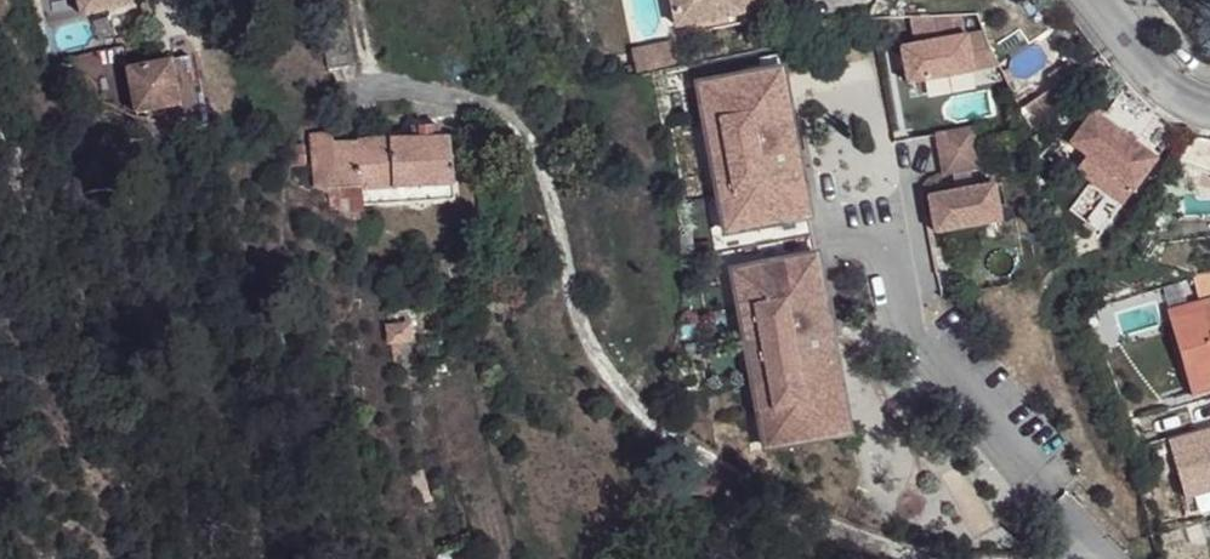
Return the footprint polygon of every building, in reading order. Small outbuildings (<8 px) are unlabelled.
[(129,0),(76,0),(79,13),(130,3),(129,0)] [(678,35),(747,22),(743,0),(672,0),(678,35)] [(914,47),(904,48),(910,91),(977,81),(976,72),(997,70),(982,35),(966,36),(965,18),(912,21),(914,47)] [(674,45),(637,51),(641,80),(660,76),(678,73),(674,45)] [(172,59),(126,67),(133,112),(180,104),(172,59)] [(791,74),(722,87),(753,252),(757,272),(792,457),(862,444),(849,376),(847,377),(839,349),(836,332),(840,332),(826,259),(812,262),(808,242),(823,239),(813,185),(810,185),(802,158),(799,142),(804,141),(791,74)] [(1113,101),(1101,117),(1156,159),(1178,130),(1171,127),(1146,110),(1128,90),(1125,86),(1113,101)] [(722,87),(709,90),(740,255),(753,252),(722,87)] [(1027,107),(1022,110),(1033,127),(1070,105),(1060,87),(1027,107)] [(1101,117),(1093,111),(1070,142),(1085,154),(1133,190),(1156,159),(1101,117)] [(446,140),(445,129),(418,132),(419,145),(446,140)] [(946,140),(949,158),(987,151),(983,131),(945,138),(946,140)] [(463,187),(458,140),(446,140),(419,145),(396,145),(402,193),(463,187)] [(402,193),(396,145),(364,149),(369,197),(402,193)] [(314,149),(322,198),(333,199),(335,200),(345,199),(340,152),(338,146),(314,149)] [(369,197),(364,149),(340,152),(345,199),(369,197)] [(952,176),(952,178),(991,171),(987,151),(949,158),(952,176)] [(1133,190),(1085,154),(1074,169),(1122,205),(1133,190)] [(297,180),(313,179),(309,159),(294,161),(297,180)] [(464,201),(463,187),(369,197),(371,211),(464,201)] [(1003,188),(937,200),(944,236),(1010,225),(1003,188)] [(371,211),(369,197),(345,199),(335,200),(334,205),(343,221),(372,219),(371,211)] [(757,272),(744,275),(779,459),(792,457),(757,272)] [(1209,294),(1209,275),(1192,280),(1197,298),(1209,294)] [(1197,298),(1166,307),(1191,396),(1209,391),(1209,294),(1197,298)] [(419,328),(415,313),(397,315),(401,330),(419,328)] [(420,343),(419,328),(401,330),(403,345),(420,343)] [(427,380),(420,343),(403,345),(408,382),(412,381),(423,380),(427,380)] [(425,392),(423,380),(412,381),(415,392),(425,392)] [(427,380),(423,380),(425,392),(433,390),(430,380),(427,380)]
